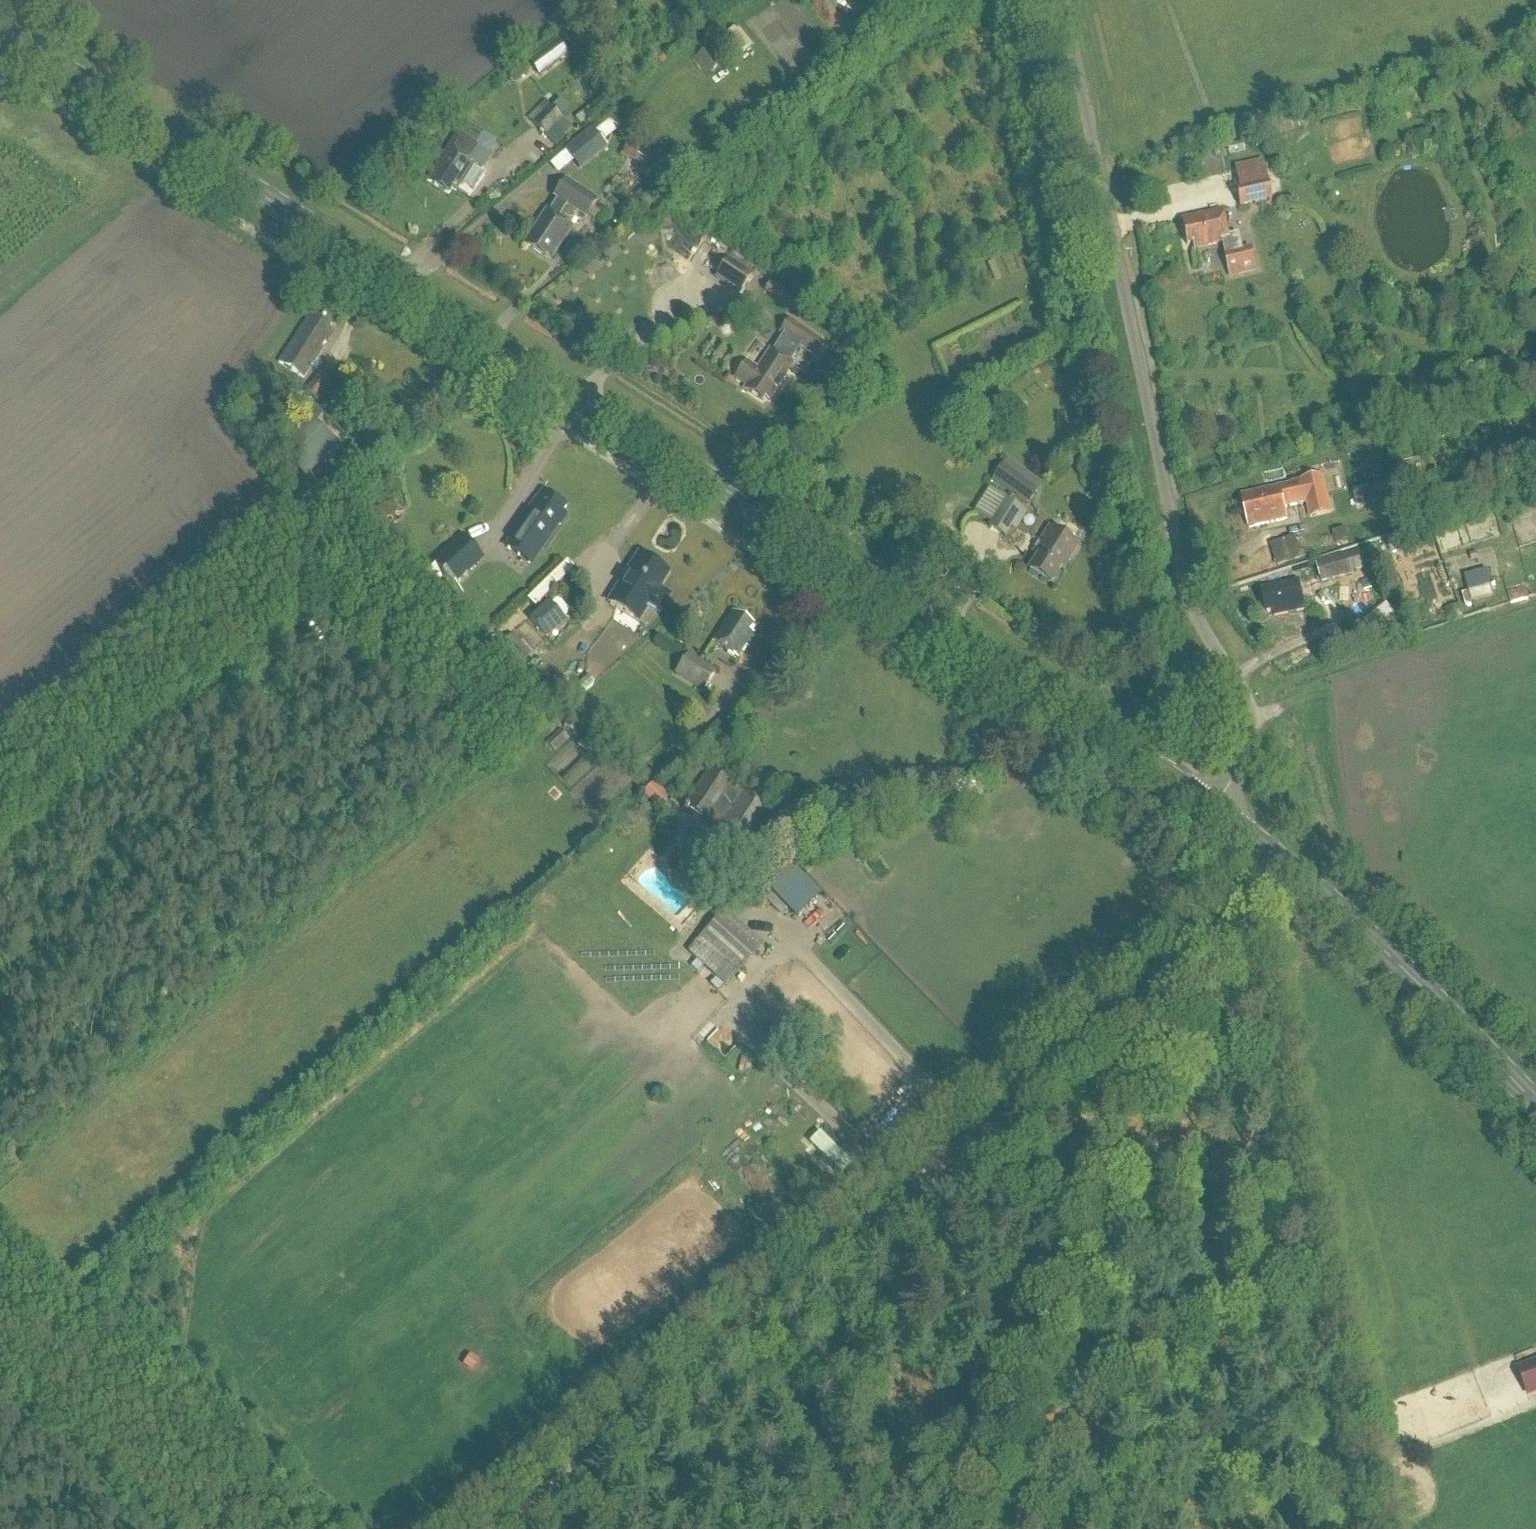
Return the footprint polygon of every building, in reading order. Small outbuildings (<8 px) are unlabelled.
[(562,119),(550,106),(531,123),(543,136),(562,119)] [(606,147),(594,133),(567,156),(578,170),(606,147)] [(427,182),(449,195),(452,189),(456,191),(472,162),(479,149),(456,135),(427,182)] [(597,200),(566,180),(554,197),(558,199),(549,212),(546,210),(524,244),(546,259),(549,255),(553,258),(573,227),(570,225),(578,213),(585,218),(597,200)] [(1271,202),(1267,182),(1236,187),(1239,208),(1271,202)] [(1227,237),(1221,210),(1180,219),(1186,245),(1192,243),(1194,250),(1222,244),(1230,276),(1255,270),(1249,247),(1240,249),(1237,235),(1227,237)] [(752,278),(728,261),(715,279),(739,296),(752,278)] [(331,324),(311,312),(280,362),(304,377),(332,333),(327,330),(331,324)] [(744,386),(743,388),(762,401),(764,397),(769,400),(792,364),(789,362),(799,347),(814,357),(823,344),(787,320),(779,333),(782,335),(771,351),(768,349),(756,367),(747,361),(734,380),(744,386)] [(329,382),(319,375),(305,395),(315,402),(329,382)] [(307,414),(275,449),(307,479),(339,444),(307,414)] [(1020,472),(1006,462),(991,483),(1013,498),(1016,494),(1028,503),(1037,491),(1016,476),(1020,472)] [(1284,509),(1304,504),(1307,520),(1330,514),(1321,476),(1298,481),(1299,484),(1293,485),(1293,484),(1279,487),(1279,488),(1242,496),(1250,528),(1286,519),(1284,509)] [(1399,499),(1396,482),(1354,491),(1357,508),(1399,499)] [(566,506),(542,489),(503,549),(531,567),(542,550),(560,523),(561,524),(567,514),(563,511),(566,506)] [(1026,514),(1005,501),(988,527),(1003,537),(1012,523),(1018,527),(1026,514)] [(1078,546),(1050,526),(1033,552),(1037,555),(1028,569),(1051,583),(1067,554),(1071,557),(1078,546)] [(483,558),(463,536),(434,563),(453,584),(483,558)] [(668,574),(639,556),(609,604),(637,622),(647,606),(659,614),(670,598),(658,590),(668,574)] [(1344,557),(1317,564),(1320,577),(1321,584),(1349,577),(1344,557)] [(567,580),(544,594),(554,610),(577,596),(567,580)] [(1304,610),(1298,581),(1263,589),(1268,613),(1274,612),(1275,616),(1304,610)] [(559,608),(534,630),(549,647),(574,625),(559,608)] [(753,625),(731,612),(713,642),(739,658),(752,635),(748,633),(753,625)] [(717,674),(688,656),(675,677),(704,695),(717,674)] [(518,666),(532,688),(561,671),(553,658),(533,670),(528,660),(518,666)] [(600,716),(586,701),(562,725),(576,739),(600,716)] [(773,812),(709,770),(685,807),(718,829),(714,835),(746,856),(762,831),(761,830),(773,812)] [(644,805),(661,818),(670,806),(653,793),(644,805)] [(811,886),(787,862),(762,886),(785,911),(811,886)] [(562,871),(569,882),(582,874),(575,863),(562,871)] [(762,946),(725,912),(687,953),(725,987),(762,946)] [(70,1198),(74,1206),(91,1198),(87,1189),(70,1198)] [(1519,1369),(1528,1391),(1535,1388),(1535,1362),(1519,1369)]
